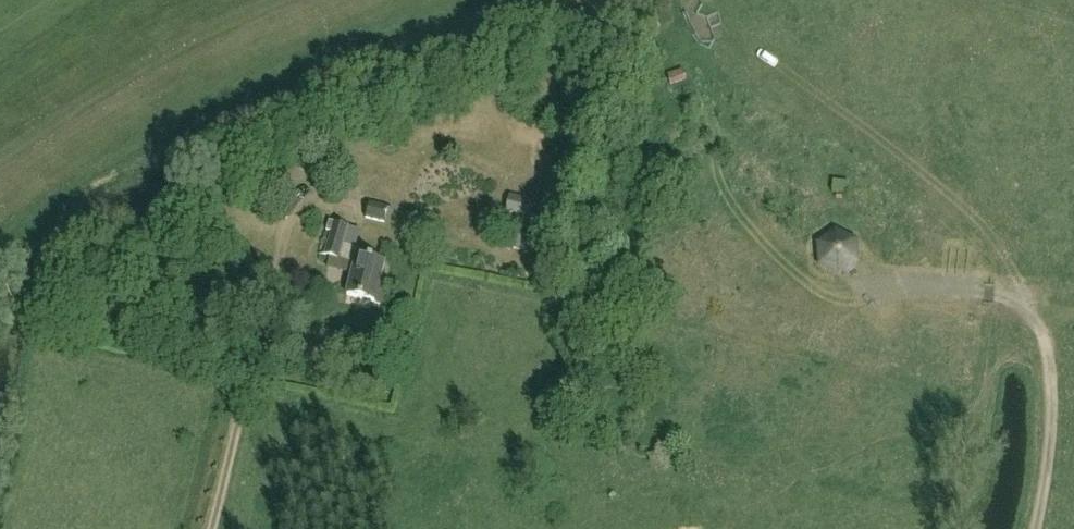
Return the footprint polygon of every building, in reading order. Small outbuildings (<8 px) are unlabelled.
[(683,70),(668,75),(672,87),(687,82),(683,70)] [(832,194),(848,196),(849,184),(834,182),(832,194)] [(386,223),(390,208),(369,203),(365,218),(386,223)] [(517,214),(509,248),(530,253),(532,242),(544,245),(550,223),(517,214)] [(327,232),(332,233),(326,255),(356,263),(347,296),(386,306),(391,287),(380,284),(386,263),(363,256),(365,251),(344,245),(349,225),(335,221),(334,223),(329,222),(327,232)] [(840,273),(855,262),(854,242),(836,234),(820,245),(822,265),(840,273)]
